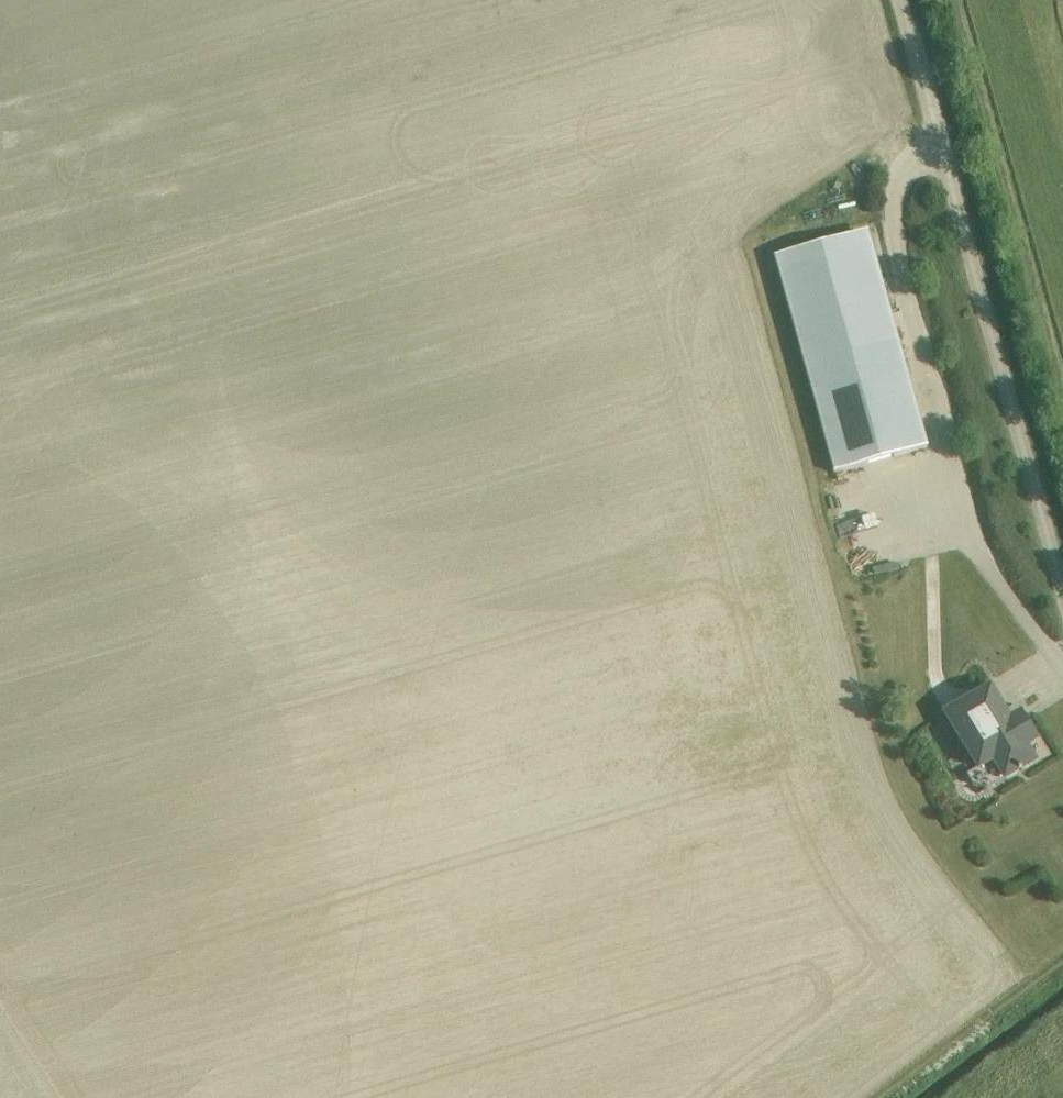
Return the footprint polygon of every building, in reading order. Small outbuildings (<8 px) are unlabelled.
[(868,235),(776,260),(834,473),(927,448),(868,235)] [(950,719),(979,766),(995,757),(1006,776),(1034,759),(1025,744),(1038,736),(1028,720),(1020,725),(1014,717),(1010,719),(990,687),(960,705),(963,710),(950,719)]
